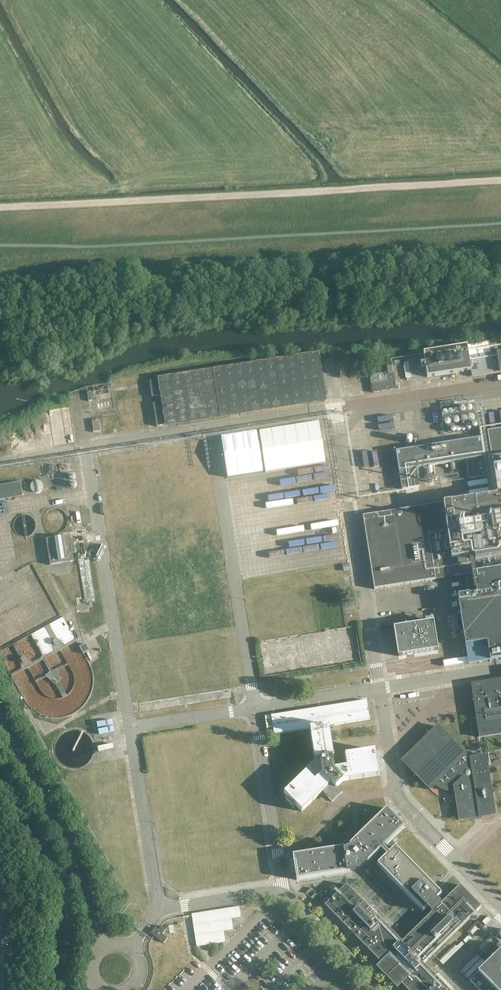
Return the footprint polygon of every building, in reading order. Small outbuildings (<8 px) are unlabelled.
[(423,352),(427,377),(471,370),(472,377),(500,372),(500,352),(490,354),(488,342),(423,352)] [(321,358),(320,355),(309,357),(159,380),(166,429),(328,404),(321,358)] [(385,372),(370,375),(373,392),(390,390),(396,389),(394,374),(386,375),(385,372)] [(92,420),(94,432),(100,431),(99,419),(92,420)] [(325,463),(319,422),(259,432),(266,472),(325,463)] [(487,431),(497,495),(363,516),(374,589),(476,573),(477,579),(500,575),(500,429),(487,431)] [(480,439),(396,452),(399,471),(402,489),(419,487),(416,468),(466,460),(469,479),(486,476),(480,439)] [(45,489),(45,487),(44,485),(43,483),(41,482),(39,481),(37,481),(35,482),(33,483),(32,485),(31,487),(31,490),(32,492),(34,494),(36,495),(38,496),(41,495),(43,494),(44,492),(45,489)] [(23,497),(20,483),(0,486),(0,501),(23,497)] [(73,561),(70,537),(69,535),(46,539),(50,565),(73,561)] [(86,557),(82,535),(78,536),(80,553),(77,554),(78,559),(78,561),(79,561),(78,561),(78,564),(79,564),(85,599),(82,600),(83,603),(85,603),(96,601),(89,557),(86,557)] [(477,579),(466,581),(468,595),(457,597),(465,645),(487,642),(487,645),(500,643),(500,575),(477,579)] [(433,621),(398,627),(394,628),(398,656),(438,650),(433,621)] [(85,644),(80,647),(84,653),(89,650),(85,644)] [(471,684),(479,737),(500,734),(500,680),(471,684)] [(332,801),(341,792),(336,787),(343,781),(379,775),(375,750),(333,756),(329,726),(370,719),(367,700),(271,715),(271,719),(267,720),(268,725),(272,724),(274,734),(309,728),(314,759),(284,793),(301,811),(323,791),(332,801)] [(401,761),(430,790),(435,784),(437,786),(440,788),(450,791),(455,790),(459,820),(473,818),(473,820),(481,819),(481,816),(495,814),(485,755),(461,759),(466,755),(437,726),(401,761)] [(386,855),(388,853),(383,847),(404,826),(386,808),(349,844),(351,846),(344,850),(343,847),(292,855),(296,880),(347,872),(347,870),(351,870),(355,871),(358,870),(361,868),(362,864),(365,861),(367,862),(380,849),(386,855)] [(388,853),(386,855),(377,864),(423,911),(427,908),(431,913),(441,903),(436,899),(441,894),(395,847),(388,853)] [(431,913),(402,941),(346,884),(324,905),(380,962),(376,967),(397,988),(401,984),(407,989),(449,989),(423,963),(481,906),(460,885),(441,903),(431,913)] [(240,907),(191,914),(197,948),(225,943),(224,932),(233,930),(232,920),(242,919),(240,907)] [(161,926),(154,936),(164,943),(168,938),(163,934),(166,929),(161,926)] [(469,980),(479,989),(500,989),(500,949),(469,980)]
